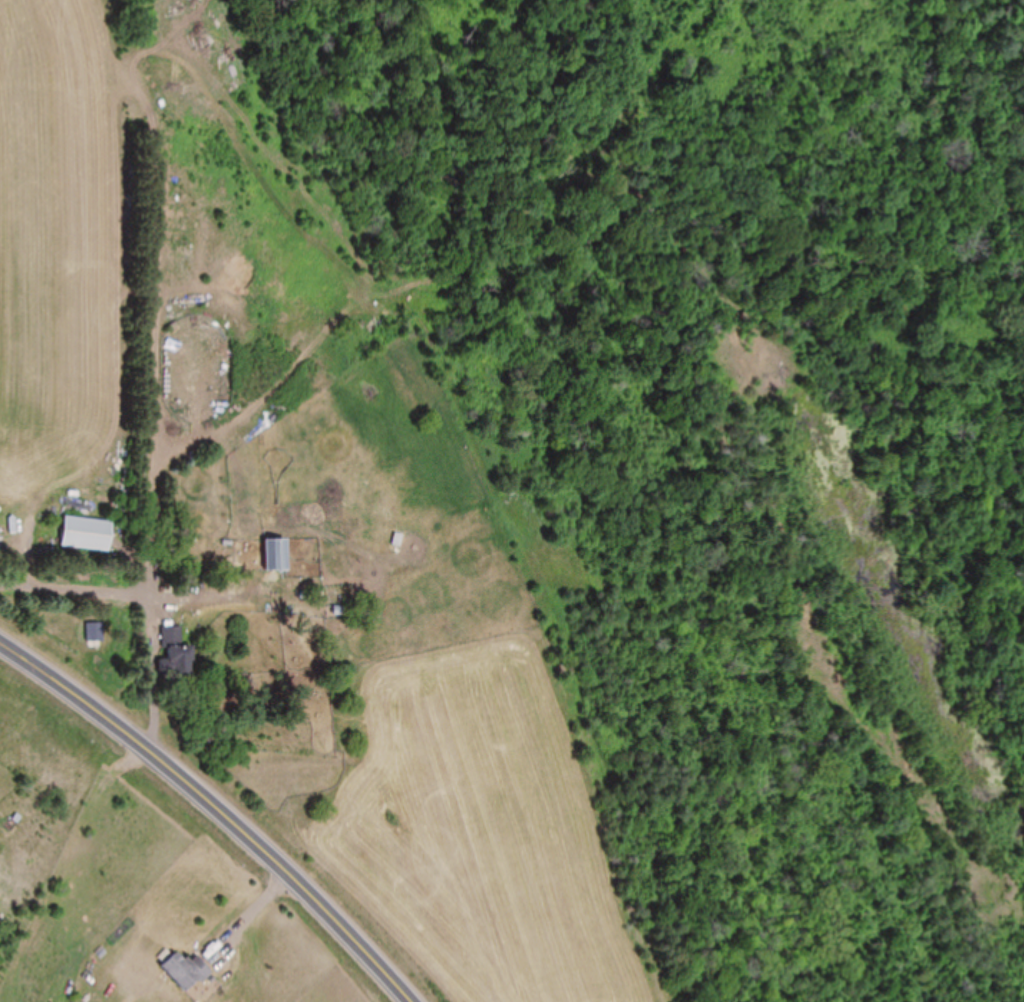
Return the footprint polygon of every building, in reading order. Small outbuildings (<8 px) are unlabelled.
[(61,546),(109,551),(112,521),(64,516),(61,546)] [(264,539),(264,571),(287,571),(287,539),(264,539)] [(192,645),(181,645),(181,627),(161,627),(161,681),(193,681),(192,645)] [(161,966),(185,995),(211,973),(196,955),(186,964),(177,953),(161,966)]
